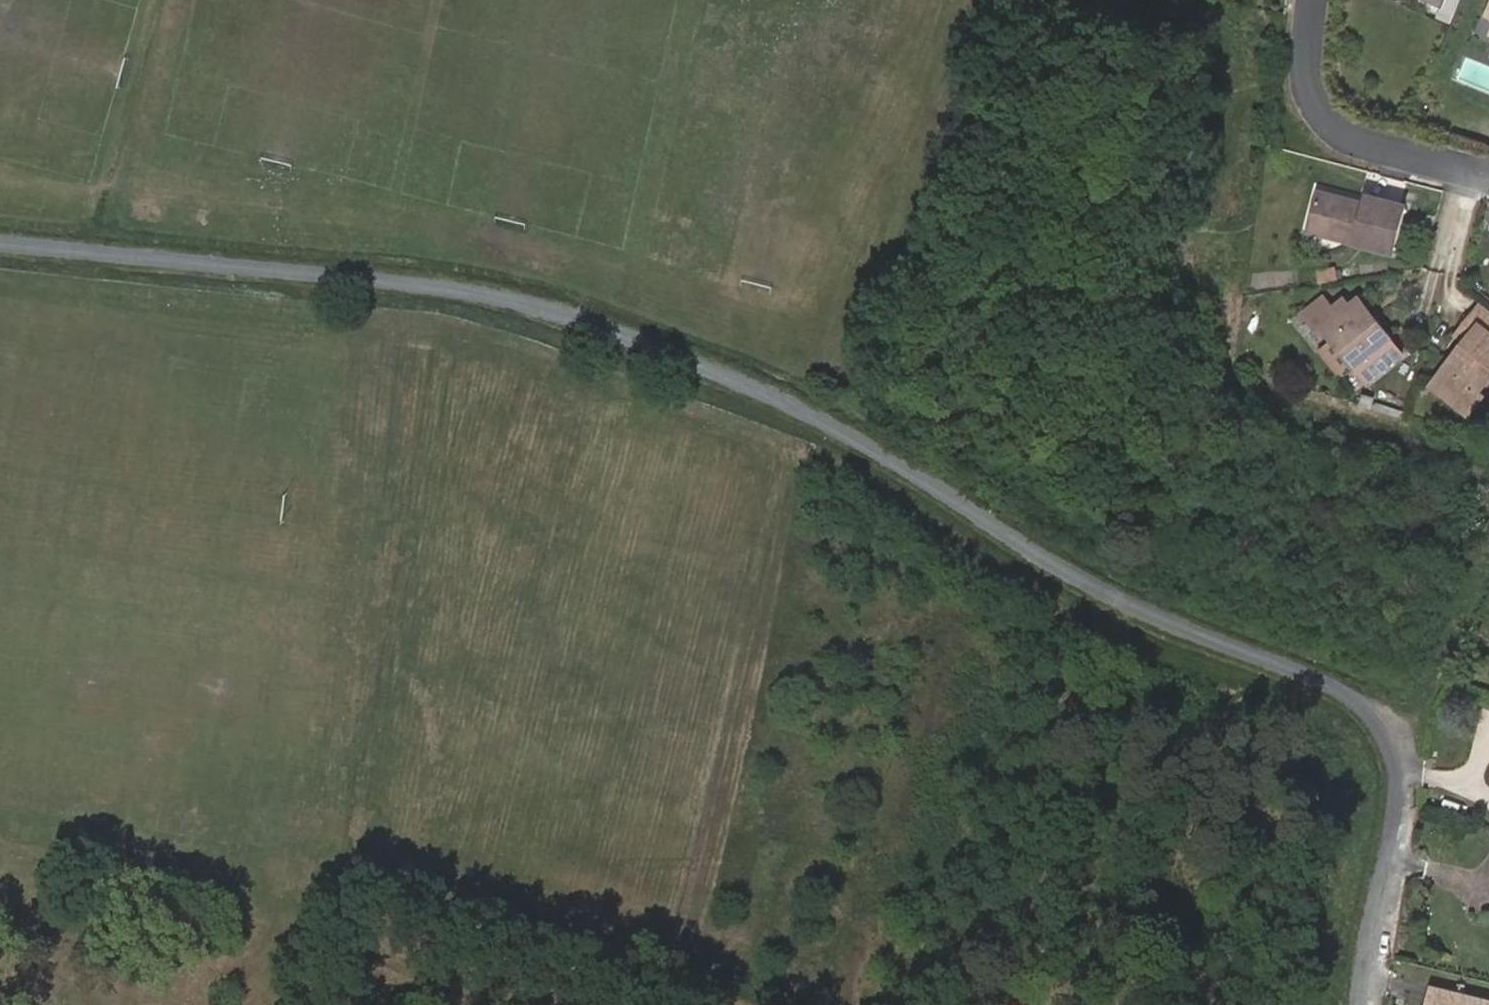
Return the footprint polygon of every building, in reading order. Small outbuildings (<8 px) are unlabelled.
[(1439,8),(1440,3),(1442,0),(1420,0),(1439,8)] [(1440,3),(1457,10),(1461,0),(1442,0),(1440,3)] [(1392,253),(1406,207),(1369,197),(1366,207),(1320,193),(1310,231),(1392,253)] [(1336,268),(1320,271),(1321,281),(1337,278),(1336,268)] [(1360,299),(1349,307),(1361,321),(1372,313),(1360,299)] [(1323,328),(1349,307),(1344,300),(1333,309),(1329,303),(1315,306),(1305,314),(1318,331),(1323,328)] [(1488,383),(1488,382),(1488,312),(1480,305),(1464,326),(1473,334),(1466,344),(1432,386),(1469,415),(1484,396),(1481,393),(1474,388),(1482,378),(1488,383)] [(1323,328),(1333,341),(1352,364),(1355,368),(1358,366),(1370,380),(1404,354),(1372,313),(1361,321),(1349,307),(1323,328)] [(1473,334),(1464,326),(1456,336),(1466,344),(1473,334)] [(1352,364),(1333,341),(1320,352),(1339,374),(1352,364)] [(1481,393),(1488,383),(1482,378),(1474,388),(1481,393)] [(1458,997),(1433,990),(1429,1004),(1456,1004),(1458,997)] [(1458,997),(1456,1004),(1488,1004),(1458,997)]
